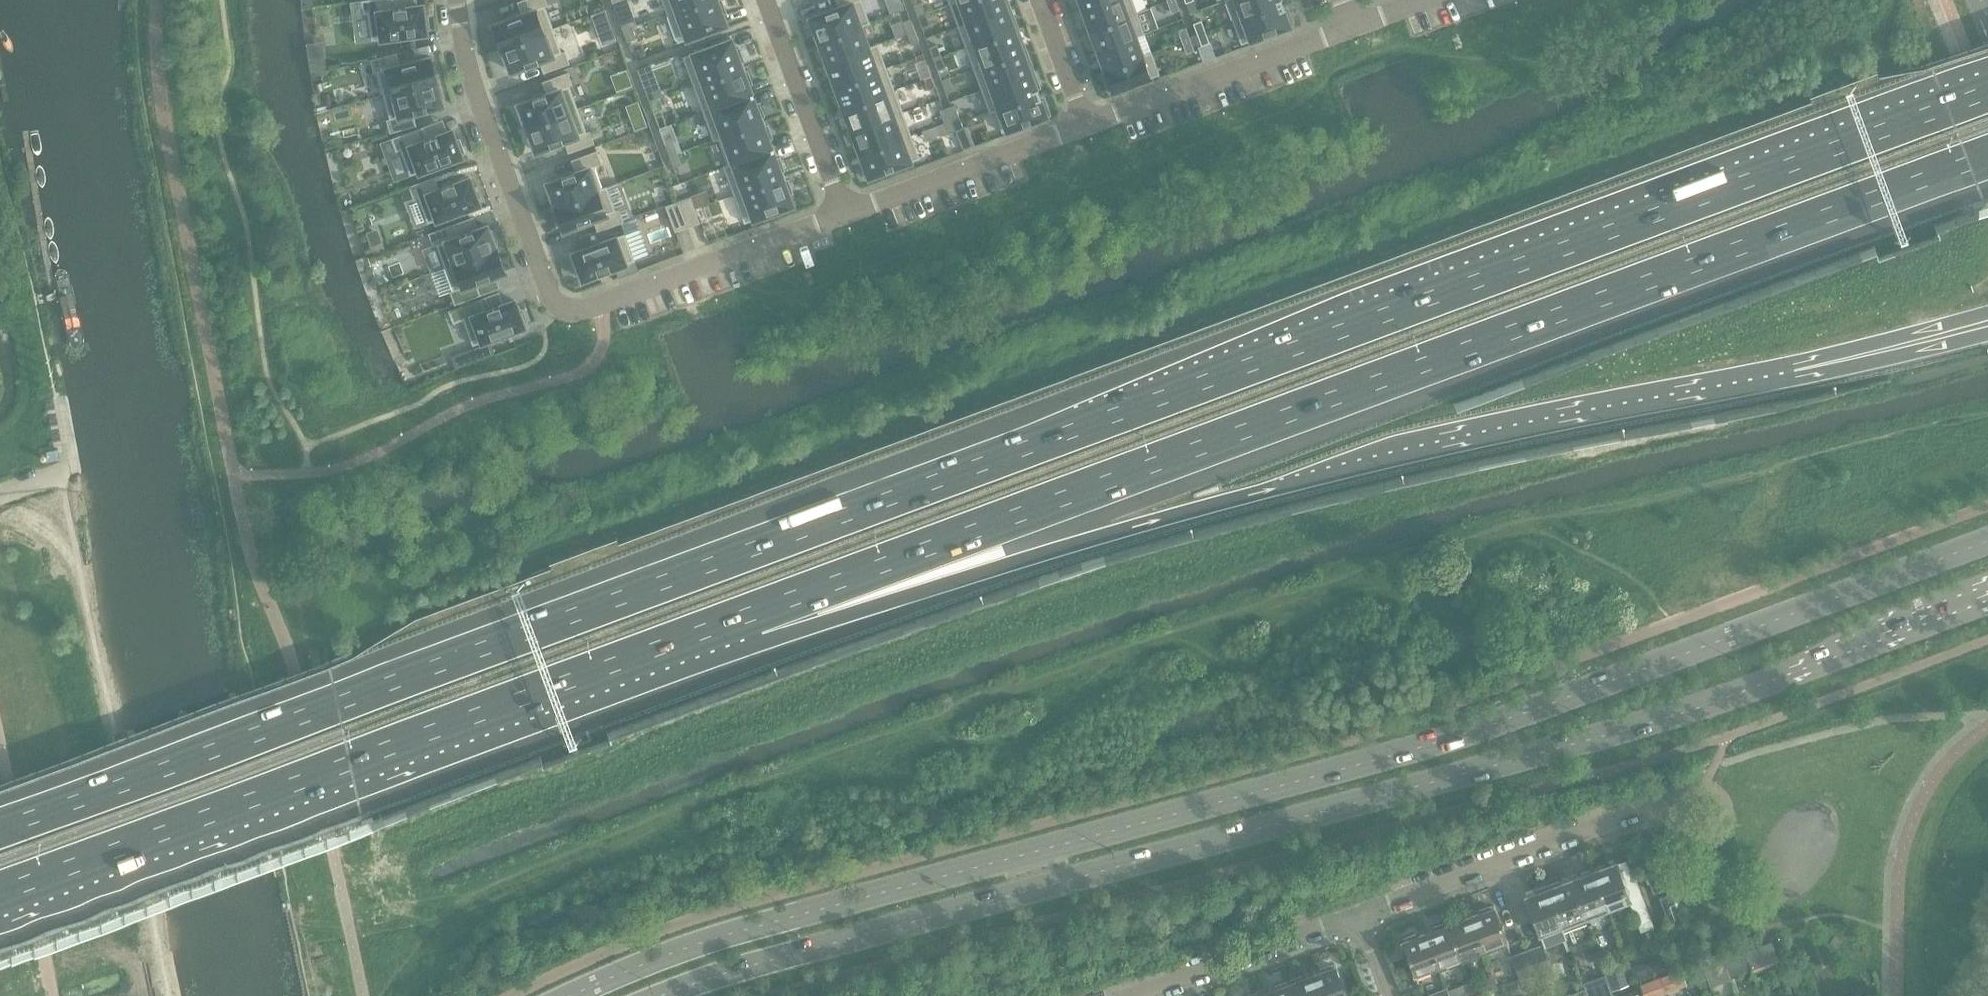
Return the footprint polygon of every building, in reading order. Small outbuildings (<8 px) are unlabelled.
[(397,8),(396,0),(364,0),(362,0),(364,14),(368,13),(372,40),(426,33),(426,30),(430,29),(428,15),(424,16),(422,5),(406,7),(397,8)] [(493,25),(501,48),(553,29),(545,6),(548,5),(546,0),(522,0),(518,2),(522,14),(493,25)] [(668,14),(705,0),(662,0),(668,14)] [(668,14),(678,42),(726,24),(722,14),(726,12),(722,0),(720,0),(718,1),(717,0),(705,0),(668,14)] [(806,19),(811,33),(815,32),(818,41),(870,22),(861,0),(836,0),(839,7),(806,19)] [(950,4),(958,26),(1011,6),(1008,0),(962,0),(950,4)] [(1132,0),(1108,0),(1079,11),(1083,22),(1087,21),(1090,30),(1137,12),(1132,0)] [(1083,9),(1079,10),(1079,11),(1108,0),(1079,0),(1083,9)] [(1167,1),(1171,12),(1180,9),(1176,0),(1171,0),(1167,1)] [(1225,0),(1233,21),(1282,3),(1281,0),(1225,0)] [(922,2),(914,5),(918,17),(926,14),(922,2)] [(1284,9),(1282,3),(1233,21),(1241,44),(1294,24),(1289,11),(1285,13),(1283,9),(1284,9)] [(1011,6),(958,26),(966,47),(1018,28),(1018,27),(1014,28),(1011,20),(1015,19),(1011,6)] [(592,13),(604,45),(619,40),(608,8),(592,13)] [(1144,33),(1137,12),(1090,30),(1094,38),(1090,40),(1094,51),(1144,33)] [(926,14),(918,17),(922,28),(930,25),(926,14)] [(627,16),(619,19),(623,30),(631,27),(627,16)] [(911,19),(903,22),(907,34),(915,31),(911,19)] [(1206,32),(1202,20),(1194,23),(1198,34),(1206,32)] [(822,50),(818,51),(823,65),(878,44),(869,47),(861,26),(870,23),(870,22),(818,41),(822,50)] [(631,27),(623,30),(627,41),(635,39),(631,27)] [(1018,28),(966,47),(974,69),(1023,51),(1019,42),(1023,40),(1018,28)] [(1190,39),(1186,28),(1178,30),(1182,42),(1190,39)] [(504,51),(501,53),(506,67),(509,65),(511,71),(526,66),(538,61),(540,60),(544,73),(570,63),(565,51),(562,52),(553,29),(501,48),(502,49),(503,49),(504,51)] [(915,31),(907,34),(912,45),(919,42),(915,31)] [(1210,43),(1206,32),(1198,34),(1202,46),(1210,43)] [(1145,34),(1144,33),(1094,51),(1094,52),(1098,51),(1105,69),(1104,70),(1105,70),(1152,53),(1151,52),(1143,56),(1136,37),(1145,34)] [(732,39),(683,56),(694,85),(742,67),(740,62),(744,61),(739,48),(735,49),(732,39)] [(1190,39),(1182,42),(1187,53),(1194,50),(1190,39)] [(878,44),(823,65),(823,66),(827,64),(835,86),(886,67),(878,44)] [(937,45),(930,48),(934,59),(942,56),(937,45)] [(1023,51),(974,69),(982,90),(1034,71),(1030,58),(1026,60),(1023,51)] [(430,57),(400,65),(397,52),(371,60),(374,72),(378,71),(384,95),(437,81),(430,57)] [(1160,74),(1152,53),(1105,70),(1108,79),(1104,81),(1109,93),(1160,74)] [(942,56),(934,59),(938,71),(946,68),(942,56)] [(311,62),(312,72),(326,70),(324,60),(311,62)] [(928,65),(920,68),(924,79),(932,76),(928,65)] [(742,67),(694,85),(704,112),(753,94),(753,93),(752,93),(749,85),(752,83),(747,70),(744,72),(742,67)] [(838,95),(835,96),(840,110),(895,90),(886,67),(835,86),(838,95)] [(1034,71),(982,90),(990,112),(1039,93),(1036,84),(1039,83),(1034,71)] [(521,110),(517,111),(523,125),(526,124),(527,128),(578,109),(569,86),(573,85),(568,72),(543,82),(547,94),(546,94),(533,98),(533,99),(519,104),(521,110)] [(932,76),(924,79),(928,90),(936,87),(932,76)] [(949,78),(942,81),(946,92),(954,89),(949,78)] [(437,82),(437,81),(384,95),(390,119),(387,120),(390,133),(417,125),(413,113),(415,113),(427,110),(427,109),(442,105),(441,100),(444,99),(440,84),(437,85),(436,82),(437,82)] [(653,87),(645,90),(649,101),(657,98),(653,87)] [(895,90),(840,110),(840,111),(844,109),(851,130),(848,131),(848,132),(903,112),(895,90)] [(1039,93),(990,112),(995,111),(1002,132),(1050,115),(1045,101),(1042,102),(1039,93)] [(753,94),(704,112),(714,140),(762,122),(760,117),(764,116),(760,103),(756,104),(753,96),(754,95),(753,94)] [(657,98),(649,101),(654,112),(661,110),(657,98)] [(955,105),(948,108),(952,120),(960,117),(955,105)] [(951,119),(947,108),(939,111),(943,122),(944,122),(951,119)] [(529,131),(526,133),(531,147),(534,145),(536,151),(551,146),(563,141),(564,141),(569,152),(594,143),(590,131),(586,132),(578,109),(527,128),(529,131)] [(903,112),(848,132),(853,146),(857,144),(860,153),(911,135),(903,112)] [(960,117),(952,120),(956,131),(964,128),(960,117)] [(952,120),(944,122),(948,134),(956,131),(952,120)] [(762,122),(714,140),(714,141),(719,139),(728,164),(724,166),(724,167),(773,149),(773,147),(772,148),(769,139),(773,138),(768,125),(764,127),(762,122)] [(424,126),(392,138),(396,151),(401,149),(410,175),(461,156),(460,154),(465,152),(460,139),(455,140),(452,130),(437,136),(437,135),(428,138),(424,126)] [(863,162),(860,164),(865,178),(920,158),(911,135),(860,153),(863,162)] [(673,142),(665,145),(670,156),(677,153),(673,142)] [(773,149),(724,167),(734,194),(782,177),(781,172),(785,170),(780,158),(776,159),(773,151),(774,150),(773,149)] [(550,188),(546,189),(552,203),(555,202),(556,205),(555,205),(555,207),(607,187),(607,186),(602,188),(594,166),(602,163),(597,151),(572,160),(576,172),(575,172),(562,177),(548,182),(550,188)] [(677,153),(670,156),(674,167),(682,164),(677,153)] [(442,188),(439,189),(435,177),(409,186),(414,199),(418,197),(428,223),(479,204),(478,202),(482,200),(477,186),(473,188),(469,178),(454,183),(442,187),(442,188)] [(782,177),(734,194),(745,223),(793,205),(789,194),(793,193),(788,180),(784,181),(782,177)] [(607,187),(555,207),(564,230),(593,219),(598,231),(623,222),(619,209),(615,210),(607,187)] [(690,197),(678,201),(683,214),(695,210),(690,197)] [(678,201),(666,206),(676,231),(688,227),(678,201)] [(695,210),(683,214),(688,227),(700,222),(695,210)] [(460,235),(459,236),(454,224),(429,233),(433,246),(437,244),(445,267),(497,248),(496,248),(495,248),(494,245),(497,244),(492,230),(489,231),(487,225),(473,231),(472,230),(460,235)] [(575,255),(570,257),(575,271),(580,269),(583,279),(598,273),(599,274),(611,269),(635,260),(625,234),(574,253),(575,255)] [(505,272),(497,248),(445,267),(454,290),(450,292),(455,304),(481,295),(476,283),(505,272)] [(518,310),(515,300),(500,305),(488,309),(488,310),(485,311),(480,299),(449,310),(454,323),(464,319),(473,345),(524,326),(523,324),(528,322),(523,308),(518,310)] [(491,342),(478,347),(482,358),(494,353),(491,342)] [(1604,864),(1593,868),(1607,908),(1631,899),(1642,930),(1653,926),(1630,865),(1619,869),(1617,861),(1607,865),(1604,864)] [(1662,867),(1651,871),(1646,873),(1653,891),(1669,885),(1662,867)] [(1580,875),(1570,879),(1584,916),(1607,908),(1593,868),(1581,872),(1580,875)] [(1559,881),(1547,885),(1565,931),(1587,922),(1584,916),(1570,879),(1562,882),(1559,881)] [(1567,938),(1565,931),(1547,885),(1536,889),(1535,892),(1525,895),(1539,933),(1540,933),(1545,946),(1567,938)] [(1680,916),(1672,892),(1660,897),(1668,920),(1680,916)] [(1480,912),(1471,915),(1484,952),(1507,943),(1494,907),(1492,908),(1491,906),(1479,910),(1480,912)] [(1461,917),(1448,922),(1462,960),(1484,952),(1471,915),(1462,919),(1461,917)] [(1434,929),(1426,932),(1439,969),(1462,960),(1448,922),(1434,927),(1434,929)] [(1416,978),(1439,969),(1426,932),(1417,936),(1416,934),(1404,938),(1405,940),(1402,941),(1416,978)] [(1779,959),(1772,940),(1746,950),(1753,969),(1779,959)] [(1544,945),(1528,950),(1536,972),(1552,967),(1544,945)] [(1526,977),(1536,972),(1528,950),(1512,957),(1520,979),(1526,977)] [(1724,958),(1731,977),(1737,975),(1735,968),(1749,962),(1745,951),(1724,958)] [(1716,964),(1704,968),(1707,977),(1719,973),(1716,964)] [(1313,975),(1320,995),(1346,995),(1335,966),(1333,967),(1332,965),(1321,969),(1322,971),(1313,975)] [(1611,975),(1615,987),(1632,981),(1628,969),(1611,975)] [(1661,977),(1666,993),(1687,985),(1681,969),(1661,977)] [(1536,972),(1526,977),(1531,990),(1541,986),(1536,972)] [(1289,981),(1294,995),(1320,995),(1313,975),(1304,978),(1303,976),(1289,981)] [(1661,977),(1641,984),(1646,995),(1657,995),(1666,993),(1661,977)] [(1267,992),(1269,995),(1294,995),(1289,981),(1276,986),(1277,988),(1267,992)] [(1602,986),(1589,991),(1591,995),(1606,995),(1602,986)]
